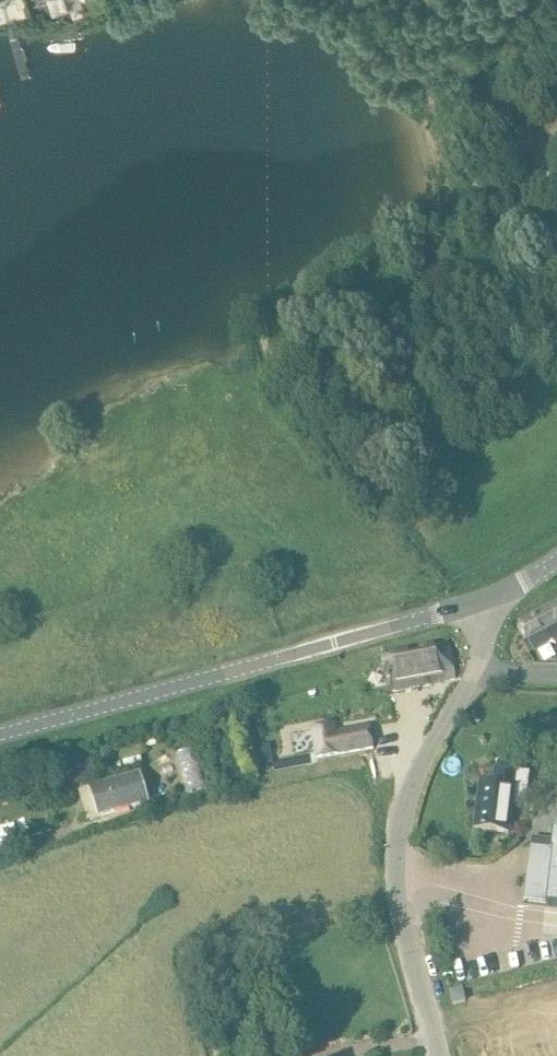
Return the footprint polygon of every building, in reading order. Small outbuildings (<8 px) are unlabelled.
[(68,7),(73,21),(85,17),(80,3),(68,7)] [(519,622),(528,640),(548,629),(555,642),(556,641),(556,601),(519,622)] [(383,656),(390,692),(456,678),(448,643),(383,656)] [(313,729),(319,759),(340,755),(340,754),(374,748),(370,726),(336,733),(335,724),(313,729)] [(195,746),(177,750),(186,791),(204,787),(195,746)] [(526,799),(530,774),(497,770),(495,786),(481,785),(476,829),(509,833),(514,797),(526,799)] [(91,787),(99,817),(149,803),(141,773),(91,787)] [(524,901),(556,905),(556,828),(554,850),(530,847),(524,901)] [(454,1004),(466,1001),(463,989),(451,992),(454,1004)]
